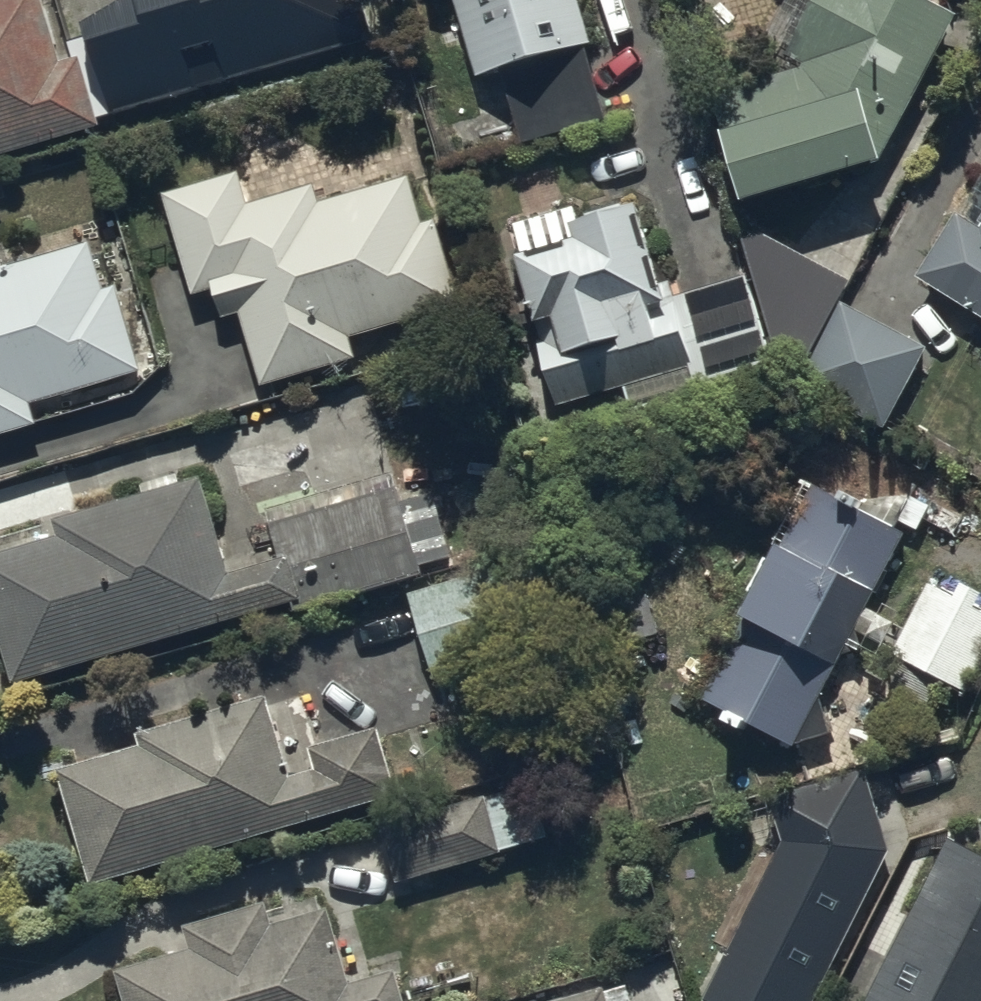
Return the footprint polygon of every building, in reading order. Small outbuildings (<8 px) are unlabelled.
[(99,121),(79,55),(60,61),(41,0),(0,0),(0,151),(99,121)] [(111,110),(371,35),(361,0),(117,0),(81,20),(111,110)] [(477,76),(502,69),(527,152),(609,128),(584,43),(591,41),(579,0),(454,0),(477,76)] [(764,32),(789,45),(784,54),(804,63),(710,89),(740,197),(880,158),(953,14),(928,0),(780,0),(764,32)] [(237,170),(162,191),(190,294),(213,288),(221,316),(238,312),(258,385),(354,359),(347,334),(462,303),(425,169),(318,199),(313,182),(246,201),(237,170)] [(511,220),(519,249),(513,250),(556,406),(622,387),(627,408),(773,368),(747,274),(664,297),(637,197),(575,214),(572,204),(511,220)] [(980,314),(980,212),(975,222),(956,209),(915,273),(980,314)] [(846,277),(742,223),(788,389),(846,277)] [(37,425),(31,401),(138,372),(114,284),(102,288),(89,241),(0,265),(0,435),(37,425)] [(927,345),(840,299),(796,381),(884,427),(927,345)] [(10,680),(289,600),(292,611),(422,574),(419,564),(448,556),(430,492),(398,502),(393,485),(269,521),(279,556),(227,571),(199,475),(52,517),(57,534),(0,551),(0,646),(10,680)] [(829,733),(819,697),(902,528),(809,479),(695,694),(724,710),(721,716),(741,727),(746,719),(793,744),(829,733)] [(543,547),(407,586),(433,678),(569,640),(543,547)] [(929,582),(890,652),(902,659),(887,686),(924,707),(940,679),(967,695),(980,670),(980,608),(974,604),(980,592),(980,590),(960,579),(951,595),(929,582)] [(56,765),(90,884),(398,793),(377,722),(311,742),(299,699),(269,708),(265,694),(134,732),(137,742),(56,765)] [(533,778),(378,822),(393,882),(550,837),(533,778)] [(948,840),(865,1000),(980,1000),(980,856),(948,840)] [(126,1000),(405,1000),(396,971),(348,984),(326,906),(271,921),(265,898),(183,921),(190,946),(116,967),(126,1000)] [(558,1000),(633,1000),(628,981),(558,1000)]
